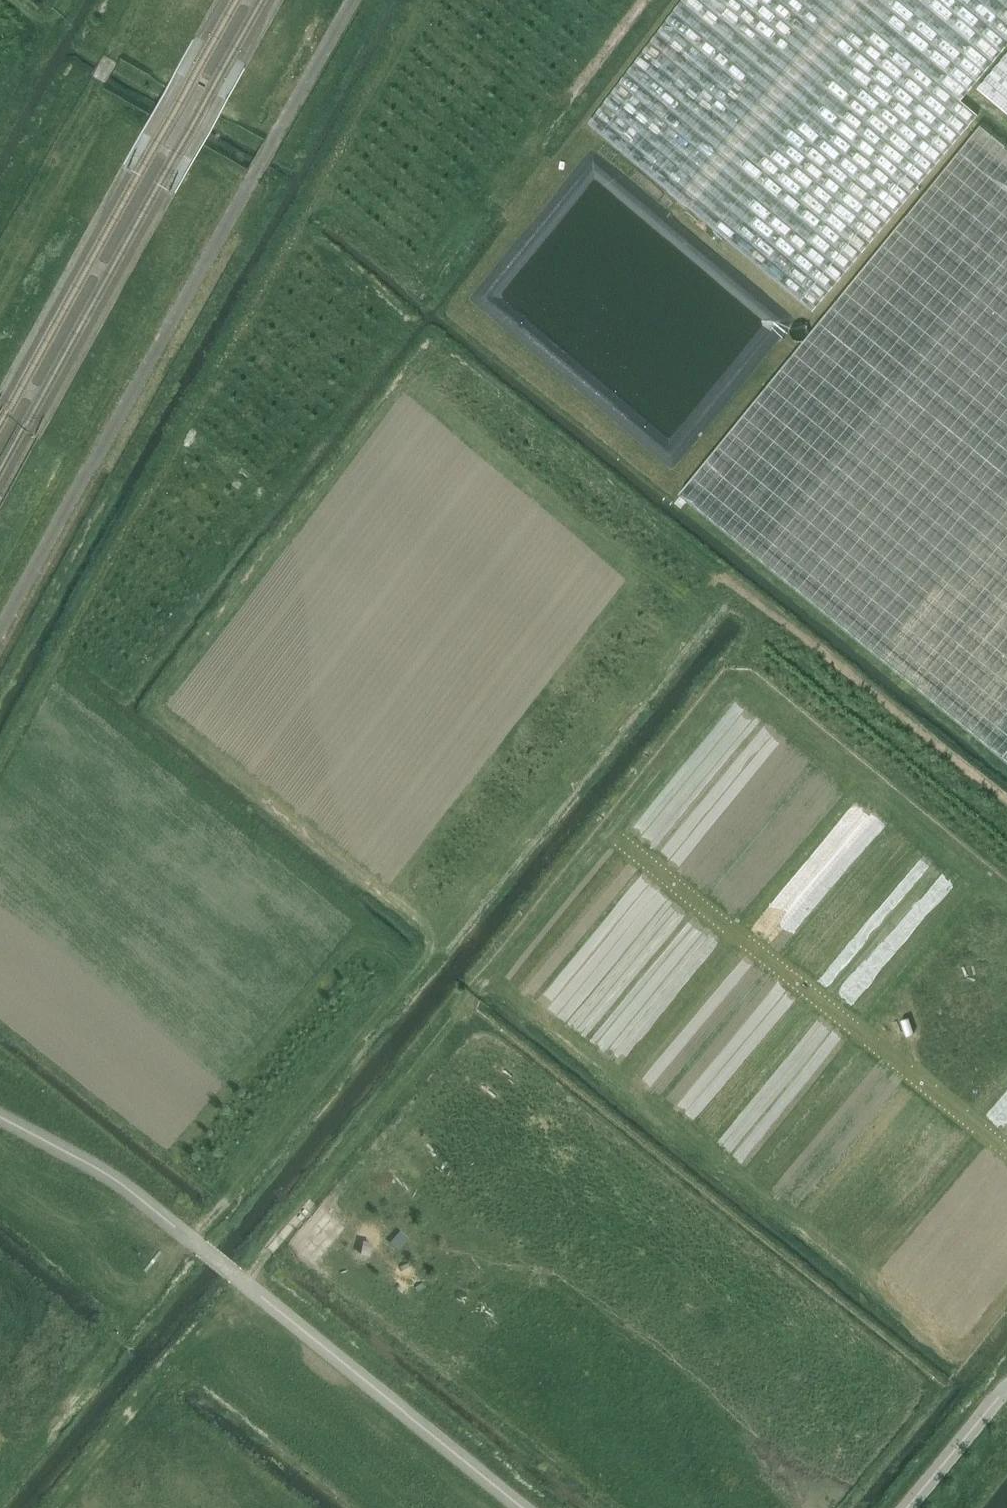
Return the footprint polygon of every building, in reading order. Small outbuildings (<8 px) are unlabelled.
[(1006,50),(1006,0),(681,0),(588,124),(811,312),(972,123),(978,117),(962,104),(1006,50)] [(976,90),(1006,116),(1006,53),(976,90)] [(980,126),(678,495),(1006,763),(1006,148),(980,126)]
